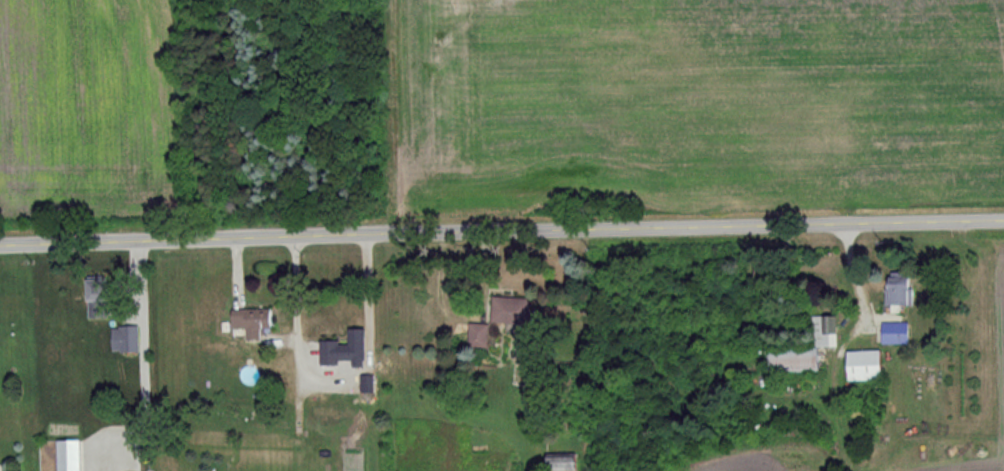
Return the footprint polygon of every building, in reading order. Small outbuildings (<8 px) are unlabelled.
[(903,307),(903,280),(882,280),(882,307),(903,307)] [(528,300),(489,298),(487,325),(527,327),(528,300)] [(268,331),(267,310),(226,311),(227,331),(243,331),(243,343),(260,342),(259,331),(268,331)] [(816,374),(816,348),(834,348),(834,317),(810,316),(810,350),(763,350),(763,374),(816,374)] [(906,324),(878,324),(878,345),(906,345),(906,324)] [(108,326),(108,352),(135,352),(135,326),(108,326)] [(363,330),(343,329),(343,344),(333,344),(333,362),(363,363),(363,330)] [(877,352),(843,352),(843,383),(877,383),(877,352)] [(119,438),(105,438),(105,463),(119,463),(119,438)] [(53,441),(53,470),(76,470),(76,441),(53,441)]
